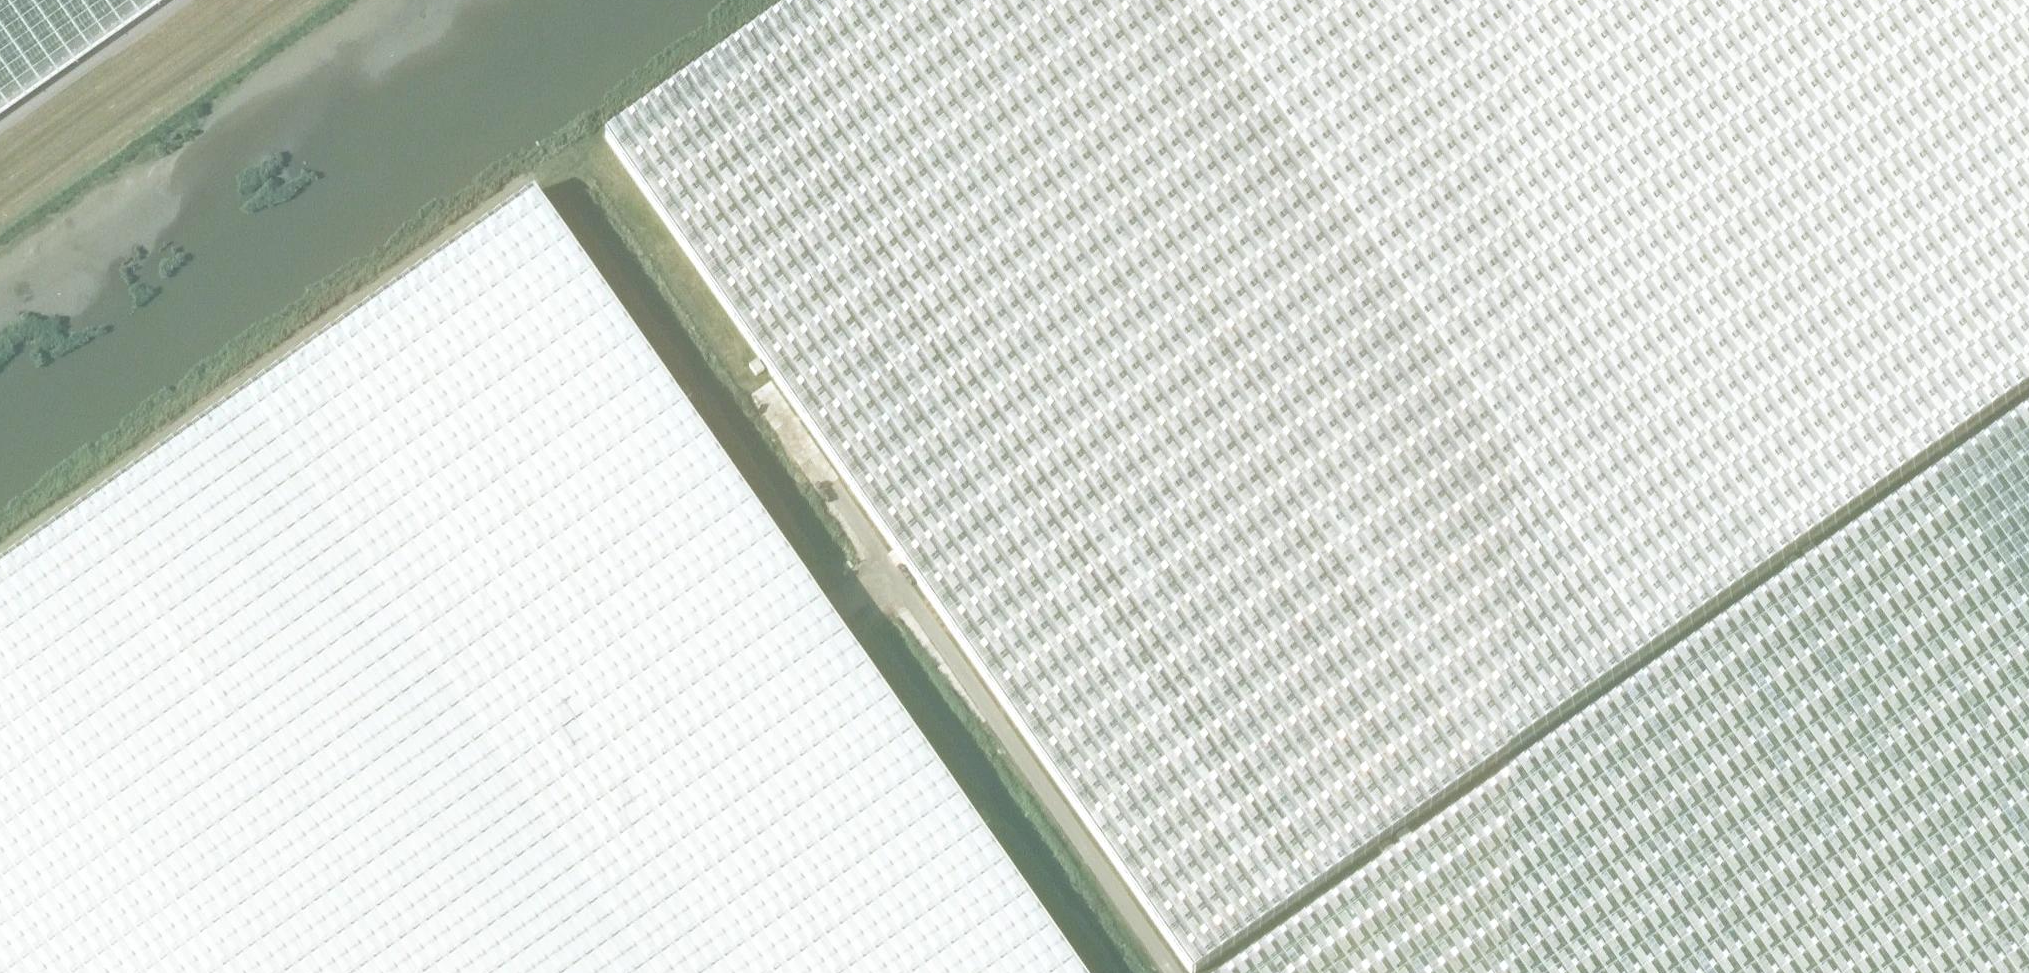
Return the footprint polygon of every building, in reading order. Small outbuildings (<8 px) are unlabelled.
[(116,26),(153,0),(0,0),(0,107),(116,26)] [(605,137),(1190,972),(1194,972),(2028,388),(2028,0),(801,0),(605,137)] [(534,193),(0,567),(0,972),(1080,972),(534,193)] [(1229,972),(2028,972),(2028,413),(1229,972)]
